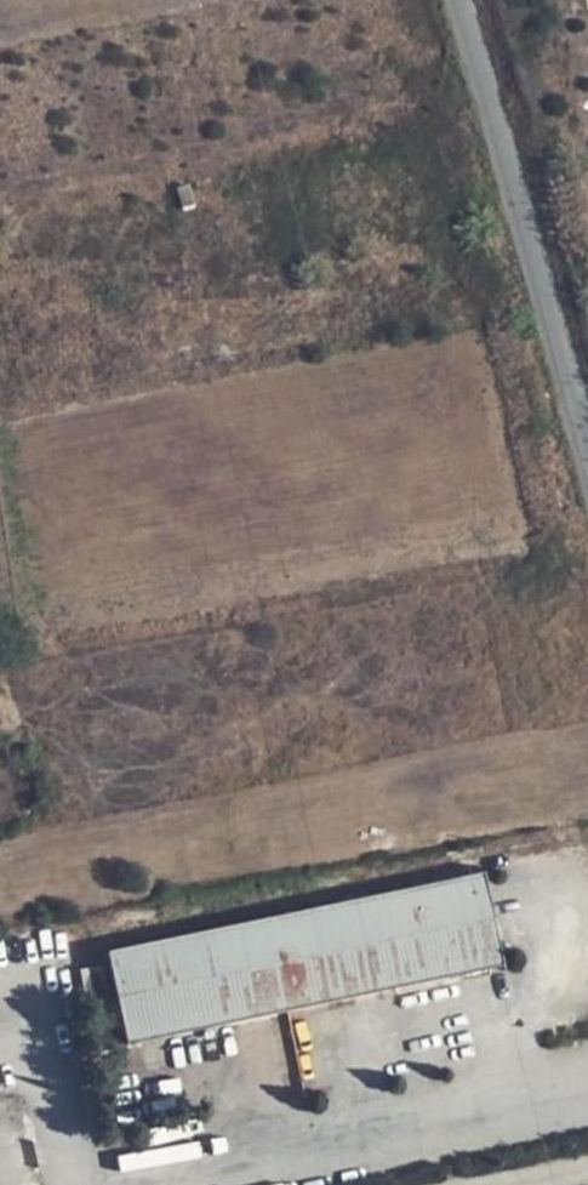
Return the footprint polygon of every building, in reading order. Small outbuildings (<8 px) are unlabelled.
[(485,877),(111,953),(130,1047),(504,968),(485,877)]
